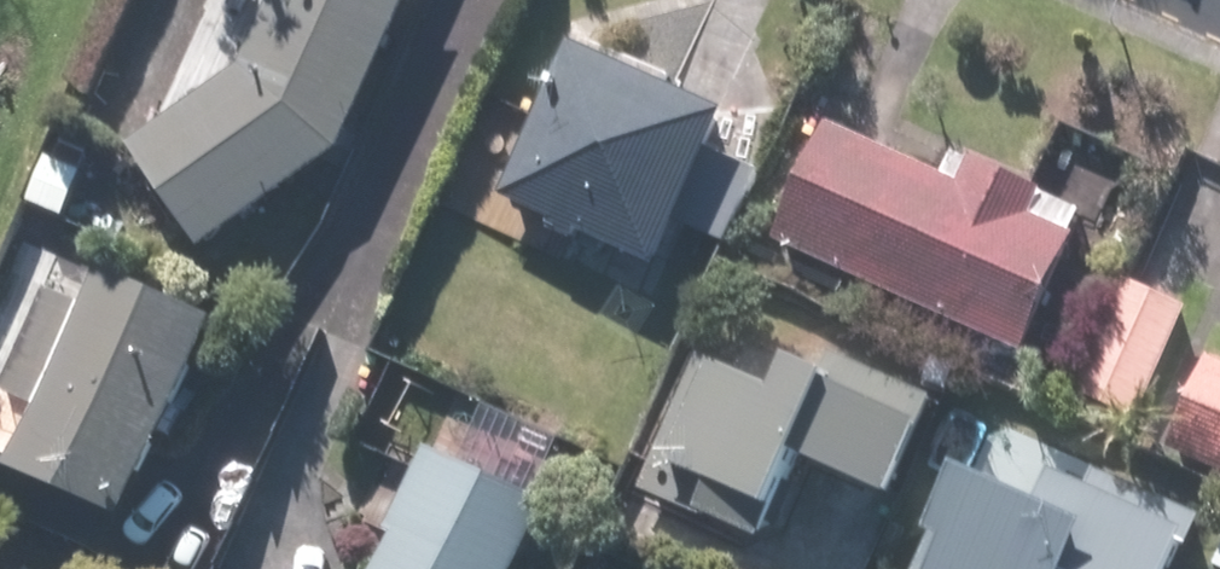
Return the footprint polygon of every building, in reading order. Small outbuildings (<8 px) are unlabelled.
[(267,53),(142,135),(216,246),(367,147),(432,0),(290,0),(267,53)] [(757,168),(735,157),(754,117),(592,39),(551,123),(505,101),(486,140),(532,163),(518,193),(679,271),(699,231),(721,242),(757,168)] [(960,142),(947,169),(843,120),(789,235),(1038,351),(1092,236),(1081,231),(1094,204),(960,142)] [(117,260),(99,303),(63,288),(21,390),(55,404),(30,465),(155,517),(241,311),(117,260)] [(1200,299),(1133,269),(1083,382),(1150,411),(1200,299)] [(805,378),(716,340),(651,483),(790,546),(829,462),(917,502),(958,414),(818,350),(805,378)] [(1176,443),(1219,462),(1219,349),(1218,348),(1176,443)] [(447,438),(389,568),(536,568),(570,492),(447,438)] [(918,568),(1089,568),(1090,568),(1091,568),(1192,568),(1214,518),(1079,460),(1070,482),(973,440),(918,568)]
